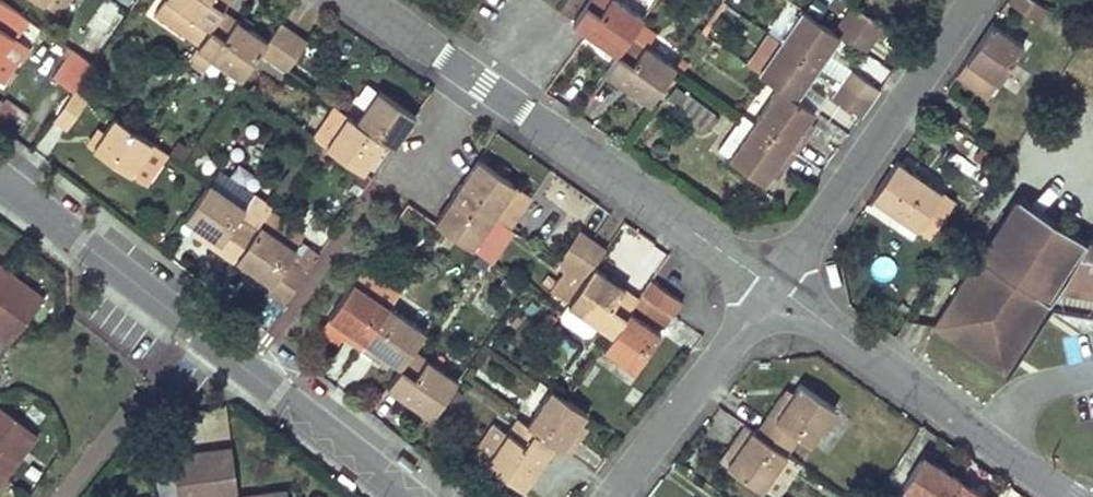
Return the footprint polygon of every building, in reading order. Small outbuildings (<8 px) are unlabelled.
[(14,36),(2,27),(15,9),(2,0),(0,0),(0,55),(14,36)] [(43,2),(57,13),(66,0),(44,0),(43,2)] [(83,25),(106,40),(125,11),(108,0),(99,0),(83,25)] [(173,0),(161,0),(152,13),(197,44),(210,25),(173,0)] [(210,25),(223,7),(227,0),(173,0),(210,25)] [(571,23),(615,54),(629,34),(642,16),(619,0),(587,0),(571,23)] [(1039,22),(1049,7),(1038,0),(1008,0),(1039,22)] [(851,2),(832,29),(839,34),(864,52),(883,24),(851,2)] [(197,44),(187,59),(203,70),(214,56),(242,75),(259,50),(268,38),(223,7),(210,25),(197,44)] [(801,7),(779,39),(817,65),(839,34),(832,29),(801,7)] [(15,9),(2,27),(14,36),(27,17),(15,9)] [(307,38),(280,20),(268,38),(259,50),(266,55),(286,69),(307,38)] [(992,22),(956,74),(986,96),(1023,43),(992,22)] [(795,97),(817,65),(779,39),(765,29),(743,61),(777,84),(795,97)] [(615,54),(603,71),(648,103),(674,66),(629,34),(615,54)] [(0,55),(0,79),(25,44),(14,36),(0,55)] [(67,47),(49,79),(69,90),(87,58),(67,47)] [(280,77),(286,69),(266,55),(260,64),(280,77)] [(849,67),(830,95),(859,116),(878,87),(849,67)] [(777,84),(753,120),(795,149),(807,132),(800,128),(807,118),(813,109),(795,97),(777,84)] [(87,95),(74,86),(52,117),(65,127),(87,95)] [(378,88),(356,119),(385,139),(394,145),(415,115),(378,88)] [(19,131),(27,108),(0,98),(0,124),(19,131)] [(334,103),(312,135),(363,171),(385,139),(356,119),(334,103)] [(740,111),(715,147),(763,181),(768,173),(775,163),(782,168),(795,149),(753,120),(740,111)] [(102,129),(91,145),(130,173),(153,140),(114,113),(102,129)] [(807,118),(800,128),(807,132),(814,123),(807,118)] [(85,141),(91,145),(102,129),(96,125),(85,141)] [(176,141),(168,151),(182,160),(189,150),(176,141)] [(981,147),(973,159),(996,175),(1004,162),(981,147)] [(478,156),(455,188),(493,215),(510,226),(530,196),(515,186),(514,181),(478,156)] [(898,158),(871,196),(928,236),(955,198),(898,158)] [(782,168),(775,163),(768,173),(775,178),(782,168)] [(216,170),(210,179),(244,203),(251,194),(216,170)] [(210,179),(184,215),(193,222),(202,228),(197,234),(233,259),(235,256),(260,220),(268,208),(272,202),(254,189),(251,194),(244,203),(210,179)] [(455,188),(433,220),(470,247),(493,215),(455,188)] [(932,324),(1006,373),(1051,301),(1092,309),(1092,236),(1084,238),(1015,194),(932,324)] [(260,220),(294,244),(302,232),(268,208),(260,220)] [(493,215),(470,247),(490,261),(512,228),(510,226),(493,215)] [(260,220),(235,256),(248,266),(254,270),(249,277),(284,301),(306,269),(295,261),(289,257),(297,246),(294,244),(260,220)] [(197,234),(202,228),(193,222),(189,228),(197,234)] [(564,265),(569,269),(591,236),(578,227),(556,259),(564,265)] [(564,265),(548,287),(567,300),(592,263),(605,246),(591,236),(569,269),(564,265)] [(308,243),(295,261),(306,269),(319,251),(308,243)] [(592,263),(567,300),(612,332),(629,308),(638,295),(592,263)] [(243,273),(249,277),(254,270),(248,266),(243,273)] [(37,299),(0,271),(0,343),(6,348),(25,323),(21,320),(37,299)] [(650,279),(641,292),(672,313),(681,301),(650,279)] [(389,304),(354,280),(319,328),(338,341),(342,335),(359,346),(389,304)] [(46,306),(37,299),(21,320),(25,323),(6,348),(11,352),(46,306)] [(389,304),(359,346),(377,359),(381,353),(391,361),(399,366),(412,348),(425,330),(389,304)] [(612,332),(603,346),(634,368),(661,331),(629,308),(612,332)] [(399,366),(387,384),(431,415),(456,379),(412,348),(399,366)] [(391,361),(381,353),(377,359),(387,366),(391,361)] [(780,395),(755,431),(787,454),(799,436),(810,444),(836,407),(800,381),(795,388),(787,400),(780,395)] [(789,383),(780,395),(787,400),(795,388),(789,383)] [(550,386),(525,422),(554,441),(570,453),(582,435),(574,430),(575,429),(581,421),(587,412),(550,386)] [(525,422),(502,405),(470,450),(522,487),(554,441),(525,422)] [(30,451),(37,442),(0,414),(0,421),(12,431),(9,435),(30,451)] [(30,451),(9,435),(12,431),(0,421),(0,490),(30,451)] [(581,421),(575,429),(583,434),(588,426),(581,421)] [(762,490),(787,454),(755,431),(745,424),(732,442),(740,447),(733,456),(727,465),(762,490)] [(286,482),(239,490),(231,439),(173,448),(180,492),(146,496),(196,496),(200,496),(199,490),(209,488),(210,495),(229,492),(230,496),(288,496),(286,482)] [(733,456),(740,447),(732,442),(726,451),(733,456)] [(400,453),(395,459),(411,471),(415,465),(400,453)] [(903,486),(921,496),(948,496),(960,478),(923,454),(903,486)] [(768,488),(778,495),(800,463),(789,456),(768,488)] [(337,461),(332,467),(348,479),(353,473),(337,461)] [(960,478),(948,496),(990,496),(960,478)] [(851,492),(859,496),(864,496),(869,489),(858,482),(851,492)] [(199,490),(200,496),(210,495),(209,488),(199,490)]
